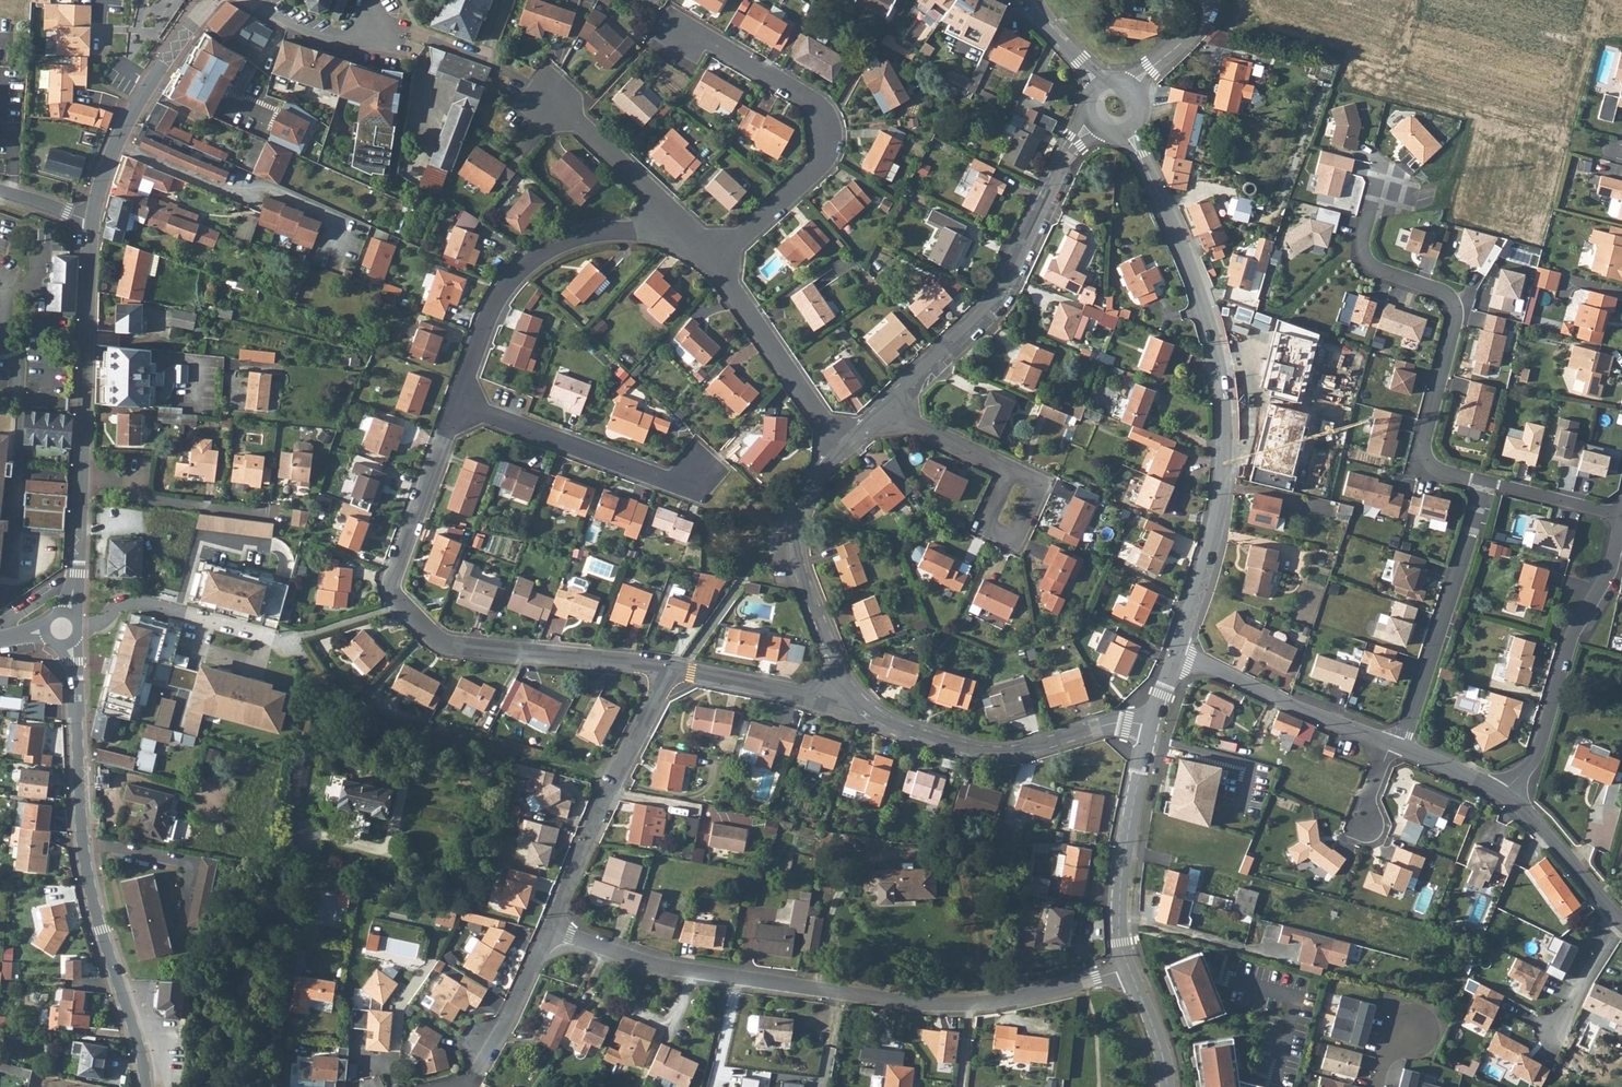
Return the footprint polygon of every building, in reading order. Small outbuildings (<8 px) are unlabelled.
[(309,11),(310,10),(318,12),(318,14),(320,14),(320,12),(328,10),(329,12),(332,11),(331,9),(337,12),(340,12),(339,14),(341,15),(342,13),(344,14),(344,12),(342,12),(347,0),(306,0),(305,1),(305,3),(307,2),(309,8),(307,9),(309,11)] [(447,6),(440,3),(431,27),(472,43),(481,19),(484,20),(491,0),(449,0),(447,6)] [(528,0),(526,0),(518,23),(526,27),(525,31),(540,37),(544,29),(545,26),(548,27),(548,25),(556,28),(555,33),(567,37),(575,13),(545,2),(543,6),(528,0)] [(717,15),(726,0),(693,0),(717,15)] [(855,3),(886,19),(896,0),(857,0),(855,3)] [(956,0),(919,0),(918,2),(929,10),(927,14),(940,22),(942,19),(956,0)] [(942,19),(949,24),(944,32),(984,51),(1005,6),(992,0),(956,0),(942,19)] [(227,3),(208,23),(218,32),(230,18),(238,10),(227,3)] [(754,4),(740,26),(774,45),(773,48),(780,52),(794,29),(768,15),(769,13),(754,4)] [(48,7),(44,7),(43,32),(56,32),(56,57),(73,57),(87,56),(88,56),(91,8),(48,7)] [(579,35),(586,38),(607,57),(603,61),(610,68),(634,43),(627,36),(623,40),(602,22),(607,17),(593,9),(580,32),(579,35)] [(230,18),(218,32),(227,40),(230,37),(237,30),(249,16),(238,10),(230,18)] [(331,19),(337,21),(339,14),(333,12),(331,19)] [(237,30),(230,37),(245,45),(248,39),(264,47),(272,31),(251,19),(252,18),(249,16),(237,30)] [(1108,17),(1105,33),(1125,36),(1128,20),(1110,17),(1108,17)] [(1128,20),(1125,36),(1142,39),(1152,36),(1162,32),(1173,29),(1173,27),(1169,26),(1128,20)] [(996,49),(992,57),(1016,69),(1029,42),(1014,35),(1014,34),(1006,29),(996,49)] [(179,69),(163,94),(177,103),(188,107),(194,110),(206,115),(220,94),(222,95),(233,77),(234,78),(247,59),(244,57),(222,46),(206,33),(198,48),(196,47),(192,55),(193,56),(189,65),(187,64),(183,71),(179,69)] [(800,34),(787,56),(811,70),(832,82),(844,60),(800,34)] [(277,57),(271,73),(305,84),(324,91),(339,96),(350,63),(322,54),(283,40),(279,53),(277,57)] [(910,56),(913,50),(894,42),(892,48),(910,56)] [(923,45),(918,53),(927,59),(934,49),(925,43),(923,45)] [(438,50),(430,47),(432,59),(432,61),(434,71),(441,51),(438,50)] [(434,71),(433,74),(437,75),(445,52),(441,51),(434,71)] [(445,52),(437,75),(460,84),(468,61),(445,52)] [(87,56),(73,57),(72,65),(50,65),(50,103),(51,103),(67,102),(72,103),(73,84),(86,85),(87,56)] [(1597,119),(1611,122),(1615,106),(1621,107),(1621,60),(1614,59),(1610,77),(1621,80),(1617,97),(1603,94),(1597,119)] [(860,75),(871,93),(878,89),(889,109),(908,99),(889,67),(886,60),(860,75)] [(443,183),(445,184),(467,128),(490,69),(468,61),(460,84),(420,187),(439,195),(443,183)] [(1217,108),(1235,113),(1239,99),(1249,101),(1260,97),(1254,89),(1247,87),(1254,68),(1230,62),(1226,74),(1222,73),(1220,78),(1225,80),(1223,87),(1217,85),(1214,94),(1221,96),(1217,108)] [(381,74),(350,63),(339,96),(348,99),(347,103),(356,106),(360,107),(351,166),(371,175),(374,173),(388,176),(395,127),(390,126),(392,113),(397,113),(398,104),(409,105),(409,104),(398,102),(399,94),(395,94),(396,87),(400,88),(403,73),(382,70),(381,74)] [(944,68),(940,75),(960,86),(966,89),(966,88),(971,79),(965,76),(966,74),(962,72),(960,76),(944,68)] [(705,71),(692,93),(701,98),(697,104),(710,112),(714,111),(717,105),(730,113),(742,93),(705,71)] [(634,74),(612,98),(641,126),(657,110),(636,90),(643,83),(634,74)] [(1031,76),(1022,93),(1042,103),(1050,86),(1031,76)] [(1179,100),(1186,101),(1206,106),(1209,95),(1182,87),(1179,100)] [(878,89),(871,93),(882,113),(889,109),(878,89)] [(25,98),(24,106),(33,106),(34,106),(38,106),(39,96),(25,98)] [(1165,154),(1184,159),(1188,141),(1197,143),(1206,106),(1186,101),(1179,100),(1171,128),(1165,154)] [(297,105),(286,101),(280,114),(278,113),(271,129),(273,129),(268,142),(289,151),(299,156),(306,140),(302,138),(305,130),(308,132),(317,119),(297,105)] [(51,103),(52,118),(62,119),(63,117),(107,130),(113,113),(99,108),(99,109),(67,102),(51,103)] [(152,111),(144,123),(144,124),(176,138),(193,146),(204,151),(221,159),(222,159),(223,156),(221,155),(222,152),(191,138),(192,135),(170,126),(175,115),(177,111),(157,102),(152,111)] [(1355,102),(1332,108),(1336,124),(1330,143),(1356,150),(1359,140),(1357,139),(1361,124),(1359,124),(1357,120),(1360,119),(1355,102)] [(360,107),(356,106),(348,164),(351,166),(360,107)] [(1031,107),(1026,117),(1034,120),(1053,129),(1058,120),(1031,107)] [(1026,117),(1015,111),(1011,120),(1002,139),(1010,143),(1002,158),(1024,169),(1039,137),(1042,139),(1047,129),(1033,122),(1034,120),(1026,117)] [(754,150),(766,156),(771,147),(781,153),(791,135),(793,132),(766,116),(764,119),(755,114),(743,136),(752,141),(754,150)] [(1442,146),(1414,116),(1407,116),(1391,131),(1399,139),(1402,139),(1417,154),(1415,156),(1423,164),(1442,146)] [(176,138),(144,124),(134,144),(139,146),(167,158),(176,138)] [(905,139),(908,132),(891,125),(888,132),(905,139)] [(648,151),(651,154),(667,137),(691,159),(694,156),(667,131),(648,151)] [(880,131),(862,168),(884,179),(891,183),(899,166),(891,163),(901,142),(880,131)] [(667,137),(651,154),(676,177),(678,173),(685,180),(701,162),(694,156),(691,159),(667,137)] [(167,158),(195,171),(200,159),(190,155),(193,146),(176,138),(167,158)] [(264,141),(250,172),(275,183),(289,151),(268,142),(264,141)] [(461,174),(470,178),(473,174),(484,179),(482,184),(494,190),(509,163),(476,146),(461,174)] [(771,147),(766,156),(776,162),(781,153),(771,147)] [(50,149),(45,169),(81,178),(86,159),(50,149)] [(1354,158),(1321,149),(1315,173),(1319,174),(1314,190),(1338,197),(1346,169),(1351,170),(1354,158)] [(567,150),(550,168),(572,189),(568,194),(580,205),(587,198),(583,195),(598,180),(567,150)] [(221,159),(204,151),(200,159),(195,171),(200,173),(224,182),(229,172),(218,167),(221,159)] [(1162,167),(1189,174),(1193,160),(1184,159),(1165,154),(1162,167)] [(128,157),(114,196),(185,220),(189,212),(137,192),(144,174),(152,177),(155,169),(147,166),(148,165),(144,163),(128,157)] [(1161,169),(1170,186),(1185,189),(1189,174),(1162,167),(1161,169)] [(722,169),(705,188),(728,210),(745,192),(731,178),(722,169)] [(983,171),(966,204),(988,214),(995,200),(997,201),(1006,182),(983,171)] [(473,174),(470,178),(482,184),(484,179),(473,174)] [(1620,199),(1616,217),(1621,218),(1621,181),(1599,175),(1594,192),(1620,199)] [(1243,189),(1244,192),(1247,194),(1251,195),(1255,194),(1257,192),(1259,189),(1259,185),(1257,182),(1254,180),(1251,179),(1247,180),(1244,182),(1243,185),(1243,189)] [(853,182),(821,209),(838,229),(870,203),(861,192),(853,182)] [(527,186),(503,215),(519,227),(523,223),(528,215),(530,217),(544,200),(527,186)] [(114,196),(104,237),(122,243),(130,211),(146,217),(144,222),(173,234),(166,254),(191,263),(195,253),(189,249),(194,240),(202,243),(207,228),(185,220),(114,196)] [(1193,221),(1204,217),(1206,218),(1217,213),(1210,196),(1187,205),(1193,221)] [(1233,217),(1247,222),(1253,201),(1239,197),(1233,217)] [(257,224),(276,230),(284,206),(285,204),(266,198),(258,219),(257,224)] [(303,212),(284,206),(276,230),(275,232),(294,239),(302,216),(303,212)] [(1340,212),(1319,206),(1315,220),(1312,219),(1310,226),(1301,224),(1285,234),(1284,239),(1295,254),(1313,242),(1326,246),(1330,230),(1332,225),(1336,226),(1340,212)] [(930,258),(952,268),(968,236),(962,234),(966,225),(931,209),(927,218),(944,226),(930,258)] [(1193,221),(1198,233),(1223,223),(1221,219),(1217,213),(1206,218),(1204,217),(1193,221)] [(258,219),(243,214),(235,237),(239,239),(243,240),(250,243),(257,224),(258,219)] [(321,222),(302,216),(294,239),(293,242),(311,248),(316,234),(321,222)] [(800,227),(776,249),(793,267),(805,256),(808,259),(828,242),(809,221),(801,228),(800,227)] [(1198,233),(1205,252),(1228,244),(1229,239),(1227,232),(1223,223),(1198,233)] [(1498,231),(1487,228),(1465,223),(1459,250),(1462,254),(1470,256),(1473,256),(1472,260),(1481,262),(1479,265),(1487,269),(1503,242),(1495,238),(1498,231)] [(447,242),(443,253),(473,263),(478,250),(471,248),(477,233),(454,224),(447,242)] [(1437,255),(1442,241),(1434,238),(1436,232),(1412,224),(1405,246),(1429,254),(1429,252),(1437,255)] [(1091,297),(1079,291),(1083,284),(1087,276),(1074,269),(1086,244),(1083,242),(1086,235),(1073,228),(1070,235),(1069,235),(1068,238),(1057,260),(1052,258),(1043,275),(1082,295),(1079,302),(1084,304),(1091,306),(1094,299),(1091,297)] [(1596,244),(1589,269),(1599,271),(1599,275),(1621,281),(1621,261),(1619,260),(1621,255),(1621,237),(1592,229),(1587,242),(1596,244)] [(1245,257),(1232,254),(1228,266),(1232,268),(1227,285),(1248,291),(1255,271),(1265,274),(1274,242),(1260,236),(1256,249),(1250,247),(1247,249),(1245,257)] [(395,249),(372,240),(362,266),(371,269),(368,276),(383,281),(395,249)] [(122,280),(118,296),(122,297),(141,301),(153,254),(130,246),(127,260),(130,261),(124,280),(122,280)] [(1280,265),(1282,251),(1273,249),(1270,263),(1280,265)] [(47,311),(59,311),(76,312),(78,256),(70,256),(56,255),(55,283),(49,283),(47,311)] [(1139,256),(1119,265),(1124,274),(1122,275),(1129,290),(1131,290),(1135,299),(1137,297),(1141,305),(1157,298),(1151,285),(1161,281),(1155,266),(1145,271),(1139,256)] [(589,261),(566,287),(584,302),(606,276),(589,261)] [(666,289),(670,284),(661,276),(663,274),(656,267),(634,292),(650,305),(648,308),(663,321),(676,306),(673,303),(679,296),(671,289),(669,292),(666,289)] [(1560,273),(1536,267),(1530,291),(1553,297),(1560,273)] [(465,278),(437,268),(421,311),(442,319),(448,302),(456,305),(465,278)] [(1522,275),(1500,269),(1497,280),(1496,284),(1493,284),(1488,306),(1509,311),(1510,307),(1509,304),(1511,297),(1516,299),(1522,275)] [(812,283),(791,298),(799,308),(815,331),(835,317),(812,283)] [(937,283),(909,308),(928,328),(939,318),(935,315),(952,299),(937,283)] [(682,294),(670,284),(666,289),(669,292),(671,289),(679,296),(682,294)] [(1083,284),(1079,291),(1091,297),(1095,290),(1083,284)] [(1574,337),(1597,343),(1602,322),(1598,321),(1601,308),(1609,311),(1613,296),(1587,289),(1583,303),(1577,302),(1572,322),(1578,324),(1574,337)] [(1379,318),(1385,302),(1368,295),(1368,296),(1367,298),(1358,295),(1345,291),(1342,300),(1344,301),(1342,307),(1340,307),(1335,320),(1348,324),(1350,319),(1367,325),(1371,315),(1379,318)] [(141,301),(122,297),(122,305),(118,305),(117,333),(146,334),(146,325),(141,325),(142,306),(141,306),(141,301)] [(1395,305),(1385,302),(1379,318),(1376,327),(1418,341),(1426,319),(1394,308),(1395,305)] [(1106,312),(1105,312),(1091,306),(1084,304),(1081,312),(1060,304),(1049,334),(1071,341),(1072,337),(1080,340),(1088,317),(1106,324),(1105,326),(1119,332),(1123,319),(1106,312)] [(196,329),(199,312),(175,308),(172,325),(196,329)] [(527,368),(527,366),(531,357),(545,317),(525,310),(521,318),(505,361),(527,368)] [(1504,319),(1486,314),(1481,330),(1479,330),(1472,356),(1475,356),(1471,372),(1484,376),(1487,364),(1497,367),(1505,336),(1500,335),(1504,319)] [(896,357),(893,353),(896,350),(906,342),(909,345),(916,339),(896,317),(876,335),(874,337),(868,342),(887,365),(896,357)] [(706,365),(722,347),(698,327),(699,325),(692,318),(671,342),(678,348),(676,350),(690,362),(693,362),(697,358),(706,365)] [(1301,403),(1319,335),(1277,319),(1259,386),(1272,390),(1270,395),(1301,403)] [(435,364),(439,354),(436,353),(440,343),(443,344),(447,331),(421,321),(408,354),(435,364)] [(1154,338),(1142,368),(1163,377),(1175,346),(1154,338)] [(1008,374),(1006,379),(1032,389),(1036,380),(1043,362),(1048,364),(1053,353),(1025,341),(1014,368),(1011,367),(1010,370),(1008,374)] [(1567,366),(1576,369),(1573,379),(1584,382),(1581,393),(1600,398),(1603,385),(1597,383),(1601,372),(1607,374),(1613,354),(1573,344),(1567,366)] [(106,385),(105,406),(109,407),(145,409),(148,409),(149,388),(148,388),(149,375),(150,351),(107,346),(106,372),(107,373),(106,385)] [(240,349),(239,360),(274,364),(275,352),(240,349)] [(531,357),(527,366),(534,369),(537,359),(531,357)] [(233,370),(235,359),(227,358),(225,369),(233,370)] [(1414,363),(1396,358),(1393,367),(1394,367),(1388,387),(1409,393),(1414,372),(1412,372),(1414,363)] [(842,359),(823,372),(830,383),(832,382),(844,399),(861,387),(842,359)] [(729,365),(707,390),(714,396),(717,392),(741,413),(760,392),(751,384),(749,387),(733,374),(736,371),(729,365)] [(173,366),(172,385),(186,385),(187,366),(173,366)] [(268,411),(272,375),(250,372),(246,409),(268,411)] [(418,415),(422,404),(420,403),(423,394),(425,395),(431,380),(410,372),(404,386),(396,408),(418,415)] [(561,372),(553,394),(574,402),(571,410),(583,414),(594,385),(561,372)] [(633,374),(625,383),(631,388),(639,379),(633,374)] [(1494,388),(1469,381),(1461,409),(1458,408),(1454,424),(1482,431),(1494,388)] [(625,383),(617,392),(623,397),(631,388),(625,383)] [(1127,410),(1124,420),(1136,425),(1143,428),(1157,392),(1137,385),(1135,389),(1134,391),(1131,400),(1125,398),(1121,408),(1127,410)] [(989,405),(980,426),(1000,435),(1003,427),(1015,402),(992,391),(986,404),(989,405)] [(637,411),(630,408),(633,401),(623,397),(621,405),(618,404),(609,429),(635,439),(634,440),(645,444),(652,426),(668,432),(671,422),(637,411)] [(633,401),(630,408),(637,411),(640,403),(633,401)] [(1311,414),(1268,403),(1249,479),(1295,491),(1299,476),(1296,475),(1311,414)] [(1044,404),(1040,413),(1064,424),(1068,414),(1044,404)] [(1398,423),(1401,414),(1374,407),(1372,416),(1374,417),(1366,451),(1392,458),(1397,439),(1394,439),(1396,432),(1394,428),(1396,423),(1398,423)] [(25,434),(24,444),(69,447),(70,437),(72,415),(68,415),(54,414),(27,411),(26,420),(25,434)] [(117,415),(116,444),(139,445),(140,416),(117,415)] [(387,456),(391,447),(393,441),(398,443),(404,427),(374,416),(374,418),(365,415),(360,427),(369,430),(363,447),(387,456)] [(764,439),(746,462),(759,473),(765,467),(773,456),(779,449),(781,451),(789,441),(787,440),(789,417),(766,415),(764,439)] [(156,425),(180,426),(180,423),(180,418),(180,417),(157,416),(156,425)] [(180,423),(180,426),(195,427),(195,419),(180,418),(180,423)] [(1567,463),(1578,466),(1584,443),(1573,440),(1578,422),(1560,418),(1553,443),(1557,444),(1553,458),(1563,460),(1567,461),(1567,463)] [(1525,464),(1534,466),(1544,428),(1526,423),(1521,441),(1506,437),(1502,455),(1514,458),(1514,457),(1519,457),(1526,458),(1525,464)] [(1143,428),(1136,425),(1130,437),(1159,450),(1153,463),(1148,474),(1175,486),(1185,464),(1186,465),(1190,457),(1176,450),(1180,442),(1143,428)] [(0,435),(0,566),(4,529),(8,530),(8,521),(0,520),(5,472),(6,472),(6,475),(12,476),(13,462),(6,461),(9,435),(0,435)] [(742,459),(746,462),(764,439),(761,436),(742,459)] [(176,463),(174,475),(188,477),(188,473),(202,475),(202,480),(213,482),(217,452),(210,451),(211,440),(197,438),(194,441),(194,449),(190,448),(189,465),(176,463)] [(279,475),(291,477),(291,475),(298,476),(297,485),(308,486),(312,453),(311,453),(312,446),(309,442),(298,441),(294,444),(292,452),(282,451),(279,475)] [(1603,448),(1584,443),(1578,466),(1576,475),(1587,479),(1589,472),(1604,476),(1609,457),(1601,455),(1603,448)] [(779,449),(773,456),(776,458),(781,451),(779,449)] [(261,487),(261,482),(263,466),(264,456),(244,454),(244,456),(234,455),(229,490),(243,491),(250,485),(261,487)] [(881,465),(901,492),(904,495),(911,490),(894,456),(881,465)] [(461,467),(446,507),(470,516),(485,476),(488,466),(466,457),(462,467),(461,467)] [(927,457),(922,469),(936,482),(933,489),(956,500),(965,478),(944,468),(945,466),(934,460),(927,457)] [(352,495),(370,502),(378,480),(384,482),(387,473),(356,461),(352,471),(359,473),(352,495)] [(520,468),(500,461),(494,478),(492,485),(512,492),(511,495),(528,502),(539,472),(530,468),(529,473),(520,471),(520,468)] [(863,482),(861,480),(841,495),(856,515),(876,500),(884,510),(895,502),(892,498),(901,492),(881,465),(880,463),(870,470),(871,471),(873,474),(863,482)] [(263,466),(261,482),(269,483),(271,467),(263,466)] [(871,471),(860,479),(861,480),(863,482),(873,474),(871,471)] [(1377,479),(1348,471),(1342,494),(1363,499),(1362,503),(1381,508),(1380,512),(1397,517),(1397,516),(1402,498),(1403,494),(1390,491),(1391,485),(1382,483),(1379,484),(1376,484),(1377,479)] [(566,478),(556,474),(546,501),(556,505),(557,501),(578,508),(576,513),(584,516),(595,489),(576,482),(575,484),(565,480),(566,478)] [(1175,486),(1148,474),(1136,501),(1143,504),(1144,505),(1162,514),(1175,486)] [(67,483),(26,479),(24,504),(25,504),(23,526),(65,529),(67,483)] [(378,480),(370,502),(376,504),(384,482),(378,480)] [(603,489),(594,515),(628,527),(630,521),(631,520),(637,502),(628,498),(627,501),(612,496),(613,493),(603,489)] [(901,492),(892,498),(895,502),(904,495),(901,492)] [(1421,498),(1411,496),(1410,500),(1407,512),(1443,521),(1448,500),(1423,493),(1421,498)] [(1073,494),(1057,527),(1078,536),(1081,529),(1087,532),(1099,509),(1092,506),(1093,504),(1089,502),(1090,498),(1084,495),(1082,498),(1073,494)] [(1246,521),(1272,528),(1279,501),(1253,494),(1246,521)] [(1305,498),(1293,496),(1291,508),(1303,510),(1305,498)] [(1410,500),(1402,498),(1397,516),(1406,518),(1407,512),(1410,500)] [(361,507),(344,501),(340,512),(349,515),(338,543),(359,550),(369,522),(368,521),(372,511),(361,507)] [(557,501),(556,505),(576,513),(578,508),(557,501)] [(1337,513),(1350,516),(1352,506),(1339,503),(1337,513)] [(653,520),(652,524),(670,531),(669,535),(686,541),(693,522),(683,519),(684,516),(658,507),(654,519),(653,520)] [(294,510),(292,526),(306,528),(310,512),(294,510)] [(200,513),(198,528),(275,537),(277,521),(200,513)] [(1140,527),(1148,530),(1139,549),(1130,545),(1124,559),(1154,574),(1167,546),(1172,538),(1169,537),(1172,531),(1144,518),(1140,527)] [(1567,558),(1575,530),(1565,527),(1566,525),(1556,522),(1555,523),(1548,522),(1534,518),(1532,529),(1535,530),(1532,541),(1559,548),(1557,556),(1567,558)] [(432,555),(426,571),(447,579),(461,541),(437,532),(433,543),(429,554),(432,555)] [(836,541),(839,549),(853,544),(850,536),(836,541)] [(141,540),(112,539),(111,561),(109,561),(108,575),(140,576),(141,540)] [(938,545),(927,539),(924,546),(917,543),(913,544),(909,553),(911,556),(917,559),(915,563),(932,571),(942,575),(939,581),(957,589),(964,573),(955,568),(960,558),(943,550),(942,552),(936,549),(937,547),(938,545)] [(1064,548),(1050,541),(1041,560),(1047,563),(1049,564),(1045,572),(1043,571),(1037,585),(1042,588),(1037,597),(1044,601),(1042,605),(1055,611),(1062,597),(1056,594),(1066,572),(1072,575),(1080,560),(1062,551),(1064,548)] [(839,549),(833,551),(834,556),(856,548),(854,543),(853,544),(839,549)] [(1249,547),(1276,553),(1276,550),(1250,544),(1249,547)] [(1249,547),(1245,562),(1250,563),(1248,573),(1245,572),(1240,589),(1266,596),(1271,581),(1266,580),(1269,569),(1275,570),(1279,554),(1276,553),(1249,547)] [(856,548),(834,556),(844,584),(866,576),(856,548)] [(1398,551),(1395,549),(1391,560),(1387,558),(1380,577),(1391,581),(1396,583),(1393,591),(1422,600),(1425,591),(1418,589),(1420,584),(1421,585),(1426,570),(1422,569),(1425,559),(1401,551),(1398,551)] [(429,554),(423,569),(426,571),(432,555),(429,554)] [(315,600),(315,603),(343,606),(346,588),(348,588),(351,568),(336,566),(337,559),(328,559),(328,556),(322,556),(320,572),(325,572),(324,578),(323,588),(317,587),(315,600)] [(969,562),(960,558),(955,568),(964,573),(969,562)] [(472,563),(463,559),(452,588),(459,591),(455,602),(467,606),(469,600),(488,607),(496,585),(468,574),(472,563)] [(1518,602),(1542,609),(1548,592),(1543,590),(1548,568),(1525,561),(1518,584),(1523,586),(1521,593),(1514,591),(1511,592),(1507,606),(1508,609),(1515,611),(1518,602)] [(266,586),(209,570),(201,602),(221,604),(249,612),(259,617),(266,586)] [(932,571),(930,576),(939,581),(942,575),(932,571)] [(727,577),(701,573),(691,597),(682,595),(684,589),(674,586),(671,587),(658,623),(670,627),(673,618),(681,621),(680,624),(690,627),(699,602),(707,604),(714,585),(720,588),(727,577)] [(517,575),(506,603),(521,609),(520,612),(536,619),(537,616),(545,619),(548,610),(553,599),(529,590),(532,582),(517,575)] [(553,599),(548,610),(565,617),(567,612),(589,620),(598,597),(583,591),(586,583),(585,580),(574,575),(571,577),(566,590),(558,586),(553,599)] [(1016,595),(981,578),(966,609),(975,613),(978,605),(1006,618),(1016,595)] [(621,582),(608,617),(625,624),(627,619),(640,624),(651,593),(621,582)] [(748,590),(759,593),(761,585),(750,582),(748,590)] [(1115,602),(1109,613),(1119,617),(1121,614),(1140,623),(1155,592),(1134,582),(1123,605),(1115,602)] [(873,591),(849,599),(863,638),(886,630),(873,591)] [(469,600),(467,606),(486,614),(488,607),(469,600)] [(1416,607),(1394,600),(1389,616),(1388,616),(1385,625),(1376,622),(1372,635),(1403,645),(1405,640),(1407,633),(1410,634),(1413,624),(1411,623),(1416,607)] [(506,603),(505,606),(520,612),(521,609),(506,603)] [(221,604),(217,618),(245,625),(249,612),(221,604)] [(1251,654),(1262,630),(1244,623),(1236,611),(1217,624),(1229,641),(1243,647),(1241,650),(1251,654)] [(147,633),(122,625),(110,665),(104,692),(130,698),(147,633)] [(759,637),(759,633),(728,627),(724,651),(775,661),(776,658),(784,660),(787,644),(779,643),(780,638),(767,635),(766,638),(759,637)] [(1136,644),(1102,628),(1092,649),(1098,652),(1093,662),(1122,675),(1136,644)] [(382,656),(369,643),(371,641),(360,629),(341,648),(365,673),(382,656)] [(1268,633),(1262,630),(1251,654),(1259,659),(1260,657),(1272,662),(1271,664),(1287,671),(1298,647),(1284,641),(1286,636),(1285,633),(1278,630),(1275,631),(1273,636),(1268,633)] [(1504,680),(1527,686),(1532,671),(1526,670),(1528,664),(1533,665),(1535,656),(1531,655),(1534,644),(1513,638),(1506,658),(1508,661),(1506,667),(1497,665),(1493,680),(1503,683),(1504,680)] [(371,641),(369,643),(382,656),(384,654),(371,641)] [(1395,651),(1374,644),(1372,653),(1363,650),(1359,661),(1368,664),(1366,671),(1394,681),(1397,671),(1394,670),(1397,661),(1393,660),(1395,651)] [(873,675),(881,677),(882,673),(910,682),(917,658),(905,653),(903,658),(880,650),(879,655),(872,653),(867,655),(865,663),(867,667),(874,670),(873,675)] [(1349,692),(1357,668),(1316,654),(1309,676),(1340,685),(1339,688),(1349,692)] [(33,678),(34,697),(63,698),(63,682),(42,663),(13,659),(13,657),(0,655),(0,674),(33,678)] [(402,662),(390,685),(426,705),(438,682),(402,662)] [(265,683),(195,665),(186,708),(277,731),(279,722),(288,694),(266,689),(265,683)] [(922,697),(931,699),(932,696),(946,700),(962,706),(971,679),(932,666),(922,697)] [(1436,677),(1451,681),(1454,671),(1440,667),(1436,677)] [(1056,681),(1038,686),(1044,709),(1057,705),(1056,703),(1060,702),(1060,704),(1066,703),(1067,706),(1083,702),(1074,671),(1055,675),(1056,681)] [(882,673),(881,677),(909,686),(910,682),(882,673)] [(1055,675),(1037,680),(1038,686),(1056,681),(1055,675)] [(460,676),(447,701),(459,708),(463,700),(482,710),(494,687),(483,681),(480,686),(460,676)] [(1012,685),(987,692),(984,693),(987,704),(979,706),(983,720),(990,718),(991,722),(1004,719),(1003,716),(1019,711),(1019,710),(1027,707),(1021,685),(1021,683),(1020,678),(1011,680),(1012,685)] [(1011,680),(986,687),(987,692),(1012,685),(1011,680)] [(521,681),(505,710),(544,730),(560,701),(521,681)] [(1201,722),(1215,727),(1217,727),(1228,698),(1218,691),(1212,700),(1209,712),(1204,711),(1201,722)] [(1492,693),(1489,702),(1494,704),(1488,723),(1480,727),(1474,732),(1488,754),(1511,740),(1514,728),(1510,727),(1512,719),(1519,720),(1524,702),(1492,693)] [(596,696),(576,733),(596,744),(616,707),(596,696)] [(1217,727),(1215,727),(1226,732),(1232,716),(1235,718),(1241,705),(1228,698),(1217,727)] [(694,706),(689,728),(728,736),(732,712),(714,708),(714,712),(705,711),(705,708),(694,706)] [(97,712),(92,736),(115,742),(121,717),(97,712)] [(1303,720),(1287,714),(1278,734),(1280,738),(1283,742),(1282,747),(1290,751),(1291,748),(1293,742),(1296,737),(1297,736),(1303,720)] [(1296,737),(1293,742),(1305,746),(1307,739),(1311,740),(1316,725),(1303,720),(1297,736),(1296,737)] [(771,727),(750,721),(740,760),(777,769),(780,761),(773,759),(776,750),(782,752),(789,726),(779,724),(778,727),(777,731),(771,730),(771,727)] [(25,752),(24,761),(50,764),(51,755),(40,754),(44,727),(9,723),(6,750),(25,752)] [(194,736),(146,724),(137,758),(112,752),(109,762),(134,768),(135,763),(140,764),(138,769),(152,772),(157,754),(154,753),(157,739),(170,742),(170,740),(180,743),(180,742),(192,745),(194,736)] [(824,739),(812,736),(804,734),(797,757),(833,768),(841,742),(824,737),(824,739)] [(1222,738),(1219,738),(1217,745),(1217,748),(1218,748),(1233,751),(1236,741),(1222,738)] [(1576,742),(1568,762),(1581,767),(1579,771),(1607,782),(1617,758),(1606,754),(1608,749),(1590,742),(1588,747),(1576,742)] [(112,752),(100,749),(97,763),(133,772),(134,768),(109,762),(112,752)] [(656,749),(648,787),(675,792),(680,765),(689,767),(692,755),(656,749)] [(868,801),(878,804),(892,758),(875,753),(873,759),(872,764),(866,762),(867,759),(854,755),(845,785),(842,793),(854,796),(855,792),(863,794),(864,791),(871,793),(868,801)] [(1221,767),(1181,759),(1176,788),(1181,789),(1180,796),(1174,795),(1170,815),(1209,826),(1218,782),(1221,769),(1221,767)] [(554,773),(533,768),(530,778),(535,779),(534,785),(538,791),(526,798),(533,811),(537,812),(546,806),(550,813),(567,818),(571,802),(564,800),(563,804),(560,803),(558,800),(561,798),(560,788),(552,783),(551,783),(554,773)] [(22,769),(19,792),(45,795),(48,772),(22,769)] [(902,790),(910,792),(928,797),(928,796),(939,799),(946,777),(927,772),(917,769),(916,771),(908,769),(902,790)] [(1229,771),(1221,769),(1218,782),(1226,784),(1229,771)] [(353,806),(357,807),(362,784),(361,784),(344,780),(338,807),(352,810),(353,806)] [(963,780),(953,810),(960,812),(963,806),(994,816),(1002,794),(963,780)] [(1449,796),(1415,782),(1409,798),(1411,799),(1406,813),(1407,817),(1411,818),(1420,822),(1423,820),(1435,825),(1440,813),(1442,814),(1449,796)] [(362,784),(357,807),(372,810),(371,814),(385,817),(392,791),(362,784)] [(139,834),(168,841),(168,838),(170,839),(175,821),(173,820),(174,817),(169,816),(174,796),(128,785),(124,799),(146,805),(139,834)] [(1022,785),(1015,807),(1050,820),(1058,797),(1022,785)] [(1081,791),(1074,828),(1101,834),(1102,825),(1104,826),(1110,796),(1081,791)] [(928,797),(910,792),(909,795),(938,804),(939,799),(928,796),(928,797)] [(25,801),(22,826),(48,829),(51,804),(25,801)] [(660,809),(631,803),(626,832),(625,834),(624,842),(647,847),(653,817),(658,818),(659,813),(660,809)] [(1455,822),(1463,824),(1470,806),(1462,803),(1455,822)] [(698,833),(699,817),(689,817),(688,832),(698,833)] [(1319,818),(1299,821),(1302,840),(1291,848),(1300,862),(1311,855),(1336,874),(1349,857),(1336,847),(1335,848),(1325,840),(1324,842),(1321,840),(1322,838),(1319,818)] [(1420,822),(1411,818),(1404,838),(1419,844),(1426,824),(1420,822)] [(559,829),(524,820),(518,844),(524,845),(528,852),(525,864),(546,869),(552,848),(554,848),(559,829)] [(710,824),(706,848),(742,854),(745,830),(710,824)] [(18,845),(16,868),(47,872),(49,853),(43,852),(44,840),(50,841),(51,830),(48,829),(22,826),(12,825),(10,842),(12,844),(18,845)] [(1008,827),(1002,843),(1017,843),(1021,831),(1008,827)] [(820,831),(818,844),(829,845),(831,832),(820,831)] [(797,837),(796,849),(814,851),(815,839),(797,837)] [(1510,875),(1523,844),(1507,838),(1499,856),(1490,852),(1491,848),(1477,843),(1468,866),(1474,869),(1469,882),(1483,887),(1487,879),(1490,880),(1495,868),(1510,875)] [(1058,855),(1055,875),(1062,877),(1060,891),(1083,895),(1091,850),(1068,845),(1067,856),(1058,855)] [(1427,856),(1400,846),(1394,862),(1391,861),(1385,876),(1373,871),(1367,885),(1389,893),(1393,884),(1406,889),(1412,873),(1419,876),(1427,856)] [(1242,872),(1250,874),(1255,856),(1247,854),(1242,872)] [(202,856),(187,925),(204,929),(212,893),(219,860),(202,856)] [(589,893),(618,902),(621,895),(632,898),(637,900),(639,894),(632,892),(640,866),(608,856),(602,874),(603,874),(601,882),(593,879),(589,893)] [(1581,904),(1545,856),(1530,867),(1539,878),(1536,880),(1544,891),(1547,888),(1567,914),(1581,904)] [(1530,867),(1528,869),(1536,880),(1539,878),(1530,867)] [(537,877),(510,870),(506,886),(498,883),(494,898),(502,900),(499,912),(521,917),(527,897),(532,898),(537,877)] [(1171,872),(1165,893),(1203,903),(1255,917),(1261,894),(1242,888),(1238,904),(1198,894),(1204,873),(1193,870),(1191,877),(1171,872)] [(933,871),(871,871),(872,889),(879,889),(879,903),(893,903),(893,899),(933,898),(933,871)] [(154,874),(122,881),(140,961),(173,954),(154,874)] [(1027,881),(1025,895),(1046,898),(1048,885),(1027,881)] [(339,905),(350,907),(354,888),(343,886),(339,905)] [(1547,888),(1544,891),(1563,917),(1568,915),(1547,888)] [(649,891),(637,928),(651,933),(650,935),(668,941),(676,917),(655,910),(659,895),(649,891)] [(1203,903),(1165,893),(1158,920),(1185,927),(1198,931),(1201,922),(1199,919),(1203,903)] [(618,902),(616,909),(633,915),(637,900),(632,898),(621,895),(618,902)] [(789,933),(802,935),(807,906),(807,903),(793,900),(789,919),(788,929),(755,923),(750,952),(762,954),(763,951),(786,955),(789,933)] [(65,902),(41,908),(47,926),(36,942),(53,954),(70,931),(67,930),(66,925),(68,925),(65,914),(68,914),(65,902)] [(802,935),(799,951),(806,952),(815,954),(820,918),(816,917),(817,908),(807,906),(802,935)] [(1051,907),(1046,939),(1068,943),(1073,911),(1051,907)] [(437,922),(455,927),(458,914),(440,910),(437,922)] [(465,912),(460,921),(484,927),(486,918),(465,912)] [(486,918),(484,927),(491,929),(492,927),(504,931),(506,923),(486,918)] [(683,920),(676,942),(718,950),(722,927),(683,920)] [(1337,939),(1286,926),(1282,942),(1291,944),(1292,938),(1304,941),(1304,940),(1307,940),(1301,962),(1304,963),(1326,968),(1329,969),(1337,939)] [(491,929),(482,943),(474,939),(471,940),(466,949),(466,952),(472,955),(465,967),(493,983),(499,973),(497,972),(506,957),(505,956),(516,937),(504,931),(492,927),(491,929)] [(1018,931),(1016,945),(1033,948),(1035,934),(1018,931)] [(369,935),(366,951),(376,953),(379,937),(369,935)] [(1578,946),(1563,939),(1551,963),(1566,971),(1578,946)] [(1201,952),(1164,967),(1177,999),(1176,999),(1180,1008),(1181,1008),(1188,1026),(1225,1011),(1218,993),(1214,994),(1206,974),(1209,972),(1201,952)] [(1459,968),(1471,972),(1475,961),(1463,957),(1459,968)] [(1547,972),(1517,957),(1508,974),(1523,981),(1519,990),(1536,999),(1549,973),(1547,972)] [(67,958),(66,979),(81,979),(82,961),(78,961),(78,958),(67,958)] [(2,965),(2,970),(8,970),(11,970),(11,960),(2,960),(2,965)] [(446,965),(440,962),(434,971),(441,975),(446,965)] [(1304,963),(1302,971),(1323,976),(1326,968),(1304,963)] [(1551,963),(1547,972),(1549,973),(1562,979),(1566,971),(1551,963)] [(1457,971),(1444,1005),(1457,1009),(1463,993),(1470,975),(1457,971)] [(1218,993),(1209,972),(1206,974),(1214,994),(1218,993)] [(399,987),(378,973),(364,993),(372,999),(371,1014),(354,1012),(352,1031),(369,1033),(370,1029),(375,1029),(374,1043),(368,1042),(366,1053),(389,1055),(393,1016),(382,1015),(383,1007),(384,1008),(399,987)] [(295,977),(290,1012),(306,1015),(309,999),(332,1003),(336,984),(295,977)] [(484,999),(460,985),(446,977),(441,986),(439,985),(431,999),(427,997),(422,1005),(431,1010),(453,1023),(458,1014),(457,1012),(459,1009),(466,1013),(470,1005),(477,1010),(484,999)] [(465,977),(460,985),(484,999),(489,991),(465,977)] [(196,982),(156,981),(155,1004),(155,1008),(156,1011),(158,1013),(159,1015),(161,1017),(164,1018),(171,1019),(180,1020),(186,1020),(185,1032),(181,1036),(181,1038),(190,1039),(196,982)] [(1594,982),(1583,1006),(1621,1024),(1621,1023),(1621,1024),(1621,996),(1618,994),(1616,986),(1608,989),(1594,982)] [(1504,996),(1481,984),(1471,1005),(1473,1005),(1466,1019),(1489,1030),(1496,1016),(1494,1015),(1504,996)] [(57,1030),(58,1023),(88,1027),(89,1014),(85,1014),(82,1012),(85,991),(62,988),(60,1007),(51,1006),(48,1029),(57,1030)] [(539,1044),(557,1052),(563,1037),(574,1014),(577,1008),(548,994),(541,1008),(557,1015),(547,1037),(543,1035),(539,1044)] [(1376,1004),(1341,995),(1336,1015),(1371,1024),(1376,1004)] [(595,1016),(584,1011),(581,1017),(574,1014),(563,1037),(570,1040),(569,1042),(580,1047),(576,1054),(576,1057),(578,1060),(581,1062),(584,1061),(586,1058),(592,1047),(600,1051),(610,1029),(592,1021),(595,1016)] [(1371,1024),(1336,1015),(1330,1037),(1365,1046),(1371,1024)] [(744,1022),(743,1030),(746,1035),(754,1036),(753,1047),(764,1048),(766,1039),(787,1042),(789,1022),(750,1018),(744,1022)] [(616,1033),(604,1060),(616,1066),(617,1063),(625,1066),(629,1065),(630,1064),(641,1069),(651,1049),(645,1047),(648,1041),(651,1043),(655,1032),(637,1024),(636,1026),(623,1020),(616,1033)] [(88,1027),(58,1023),(57,1030),(57,1032),(87,1035),(88,1027)] [(444,1037),(422,1024),(416,1034),(422,1037),(411,1056),(421,1062),(425,1077),(451,1070),(447,1052),(443,1050),(440,1051),(439,1046),(444,1037)] [(1001,1024),(998,1048),(1008,1050),(1005,1061),(1023,1064),(1024,1061),(1040,1063),(1044,1038),(1011,1033),(1012,1026),(1001,1024)] [(962,1063),(966,1032),(949,1029),(948,1033),(932,1031),(931,1040),(944,1061),(962,1063)] [(1263,1086),(1238,1080),(1235,1079),(1233,1064),(1236,1063),(1232,1037),(1193,1042),(1196,1068),(1197,1068),(1200,1086),(1263,1086)] [(1529,1047),(1511,1039),(1502,1057),(1517,1064),(1513,1071),(1534,1081),(1543,1085),(1552,1068),(1542,1063),(1532,1058),(1529,1056),(1531,1052),(1529,1047)] [(73,1050),(82,1051),(83,1042),(84,1041),(75,1040),(73,1050)] [(82,1051),(79,1073),(102,1077),(107,1046),(84,1041),(83,1042),(82,1051)] [(648,1077),(656,1081),(658,1078),(676,1086),(690,1086),(699,1068),(669,1054),(671,1050),(661,1046),(648,1077)] [(1363,1055),(1328,1046),(1322,1069),(1356,1078),(1363,1055)] [(870,1051),(855,1048),(853,1060),(867,1063),(870,1051)] [(349,1050),(339,1049),(338,1060),(315,1057),(314,1063),(300,1062),(298,1082),(313,1084),(313,1080),(325,1081),(324,1086),(346,1086),(346,1082),(349,1050)] [(875,1086),(901,1086),(904,1070),(893,1069),(890,1068),(889,1066),(889,1064),(889,1063),(885,1062),(887,1061),(888,1060),(889,1058),(888,1055),(887,1054),(885,1053),(884,1053),(882,1053),(870,1051),(867,1063),(865,1072),(878,1074),(875,1086)] [(895,1055),(885,1053),(887,1054),(888,1055),(889,1058),(888,1060),(887,1061),(885,1062),(889,1063),(889,1064),(889,1066),(890,1068),(893,1069),(895,1055)] [(1375,1064),(1376,1057),(1366,1054),(1364,1061),(1375,1064)] [(10,1074),(12,1066),(0,1063),(0,1072),(10,1074)] [(12,1066),(10,1074),(30,1078),(32,1071),(12,1066)] [(1404,1068),(1399,1086),(1445,1086),(1422,1081),(1424,1073),(1404,1068)] [(1356,1078),(1322,1069),(1320,1077),(1321,1077),(1354,1086),(1356,1078)] [(30,1078),(29,1086),(36,1086),(39,1072),(32,1071),(30,1078)] [(36,1086),(42,1086),(45,1073),(39,1072),(36,1086)] [(741,1077),(739,1086),(756,1086),(758,1080),(741,1077)] [(1321,1077),(1318,1086),(1357,1086),(1354,1086),(1321,1077)]
